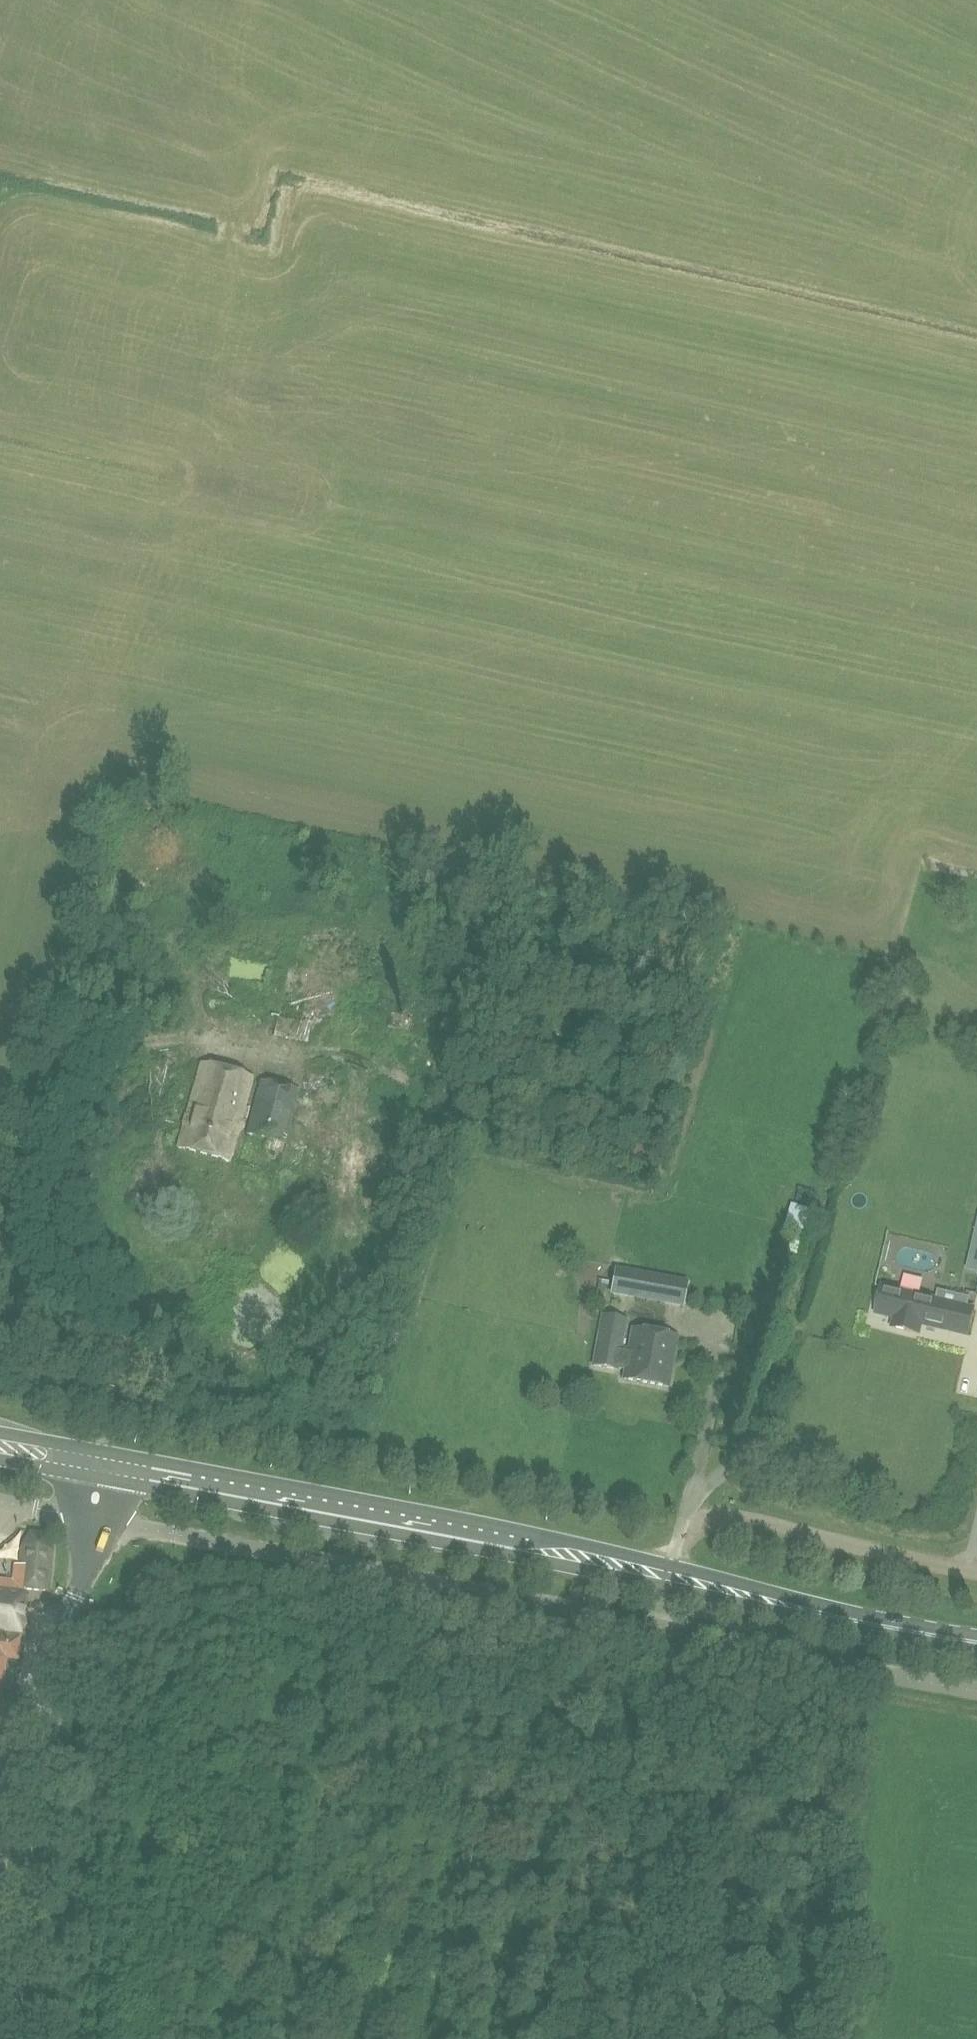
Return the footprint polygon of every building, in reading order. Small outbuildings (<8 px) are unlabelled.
[(251,1077),(201,1065),(179,1150),(230,1163),(241,1117),(247,1118),(249,1110),(244,1108),(251,1077)] [(262,1080),(247,1134),(285,1144),(300,1090),(262,1080)] [(954,1222),(947,1290),(976,1293),(976,1224),(954,1222)] [(687,1281),(616,1269),(611,1295),(683,1307),(687,1281)] [(895,1317),(893,1327),(919,1333),(921,1324),(968,1335),(974,1309),(882,1286),(876,1312),(895,1317)] [(622,1352),(625,1335),(600,1331),(594,1366),(618,1371),(619,1365),(626,1367),(624,1380),(669,1389),(679,1337),(633,1329),(629,1354),(622,1352)] [(28,1584),(50,1585),(53,1544),(46,1543),(46,1539),(46,1538),(46,1537),(45,1536),(44,1535),(43,1535),(35,1534),(34,1534),(33,1535),(32,1536),(31,1537),(31,1538),(31,1542),(24,1542),(22,1561),(16,1561),(15,1581),(1,1580),(2,1576),(0,1576),(0,1720),(7,1721),(8,1699),(7,1699),(10,1656),(22,1657),(28,1584)]
